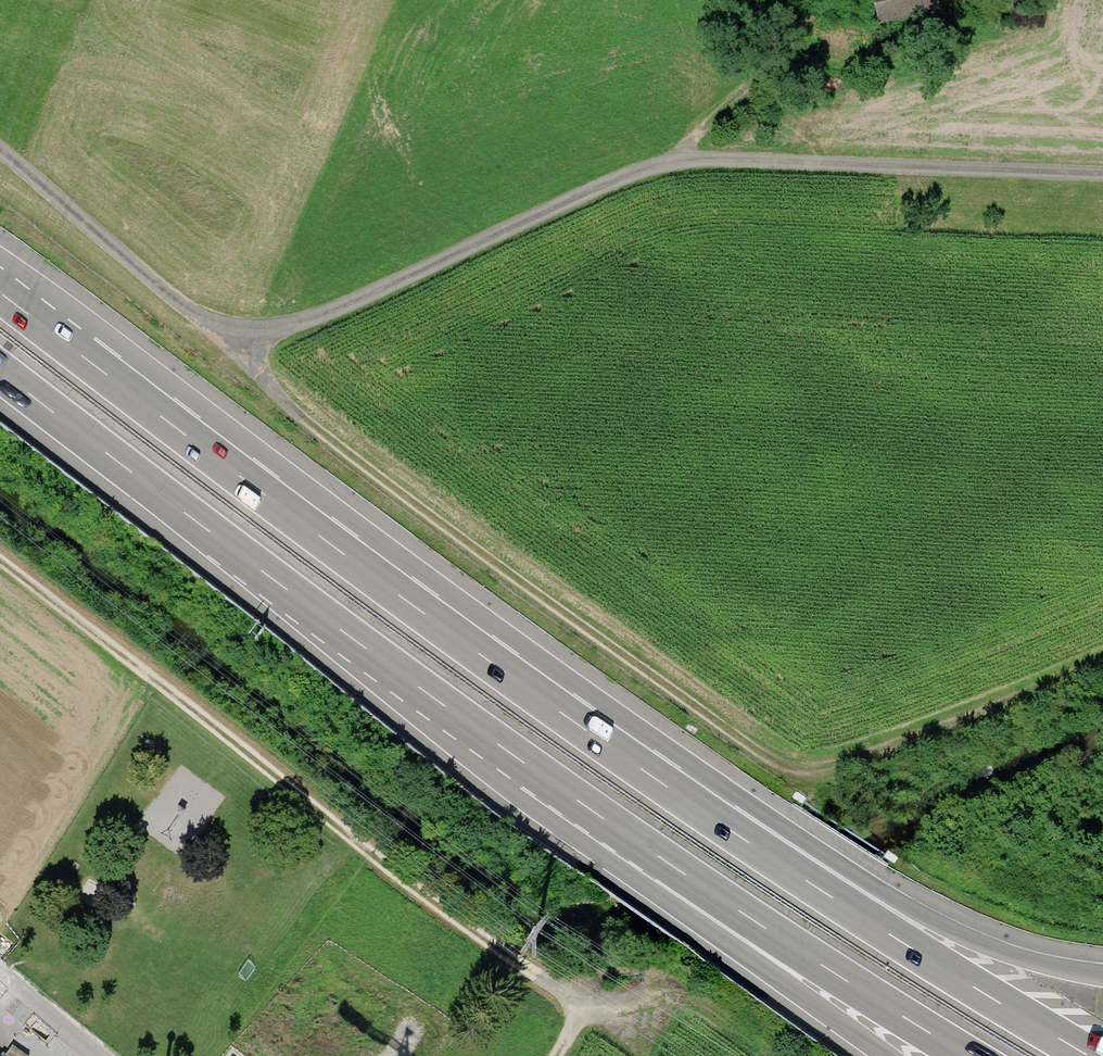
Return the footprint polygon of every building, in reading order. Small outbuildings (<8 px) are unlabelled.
[(878,28),(936,13),(932,0),(871,0),(878,28)]
